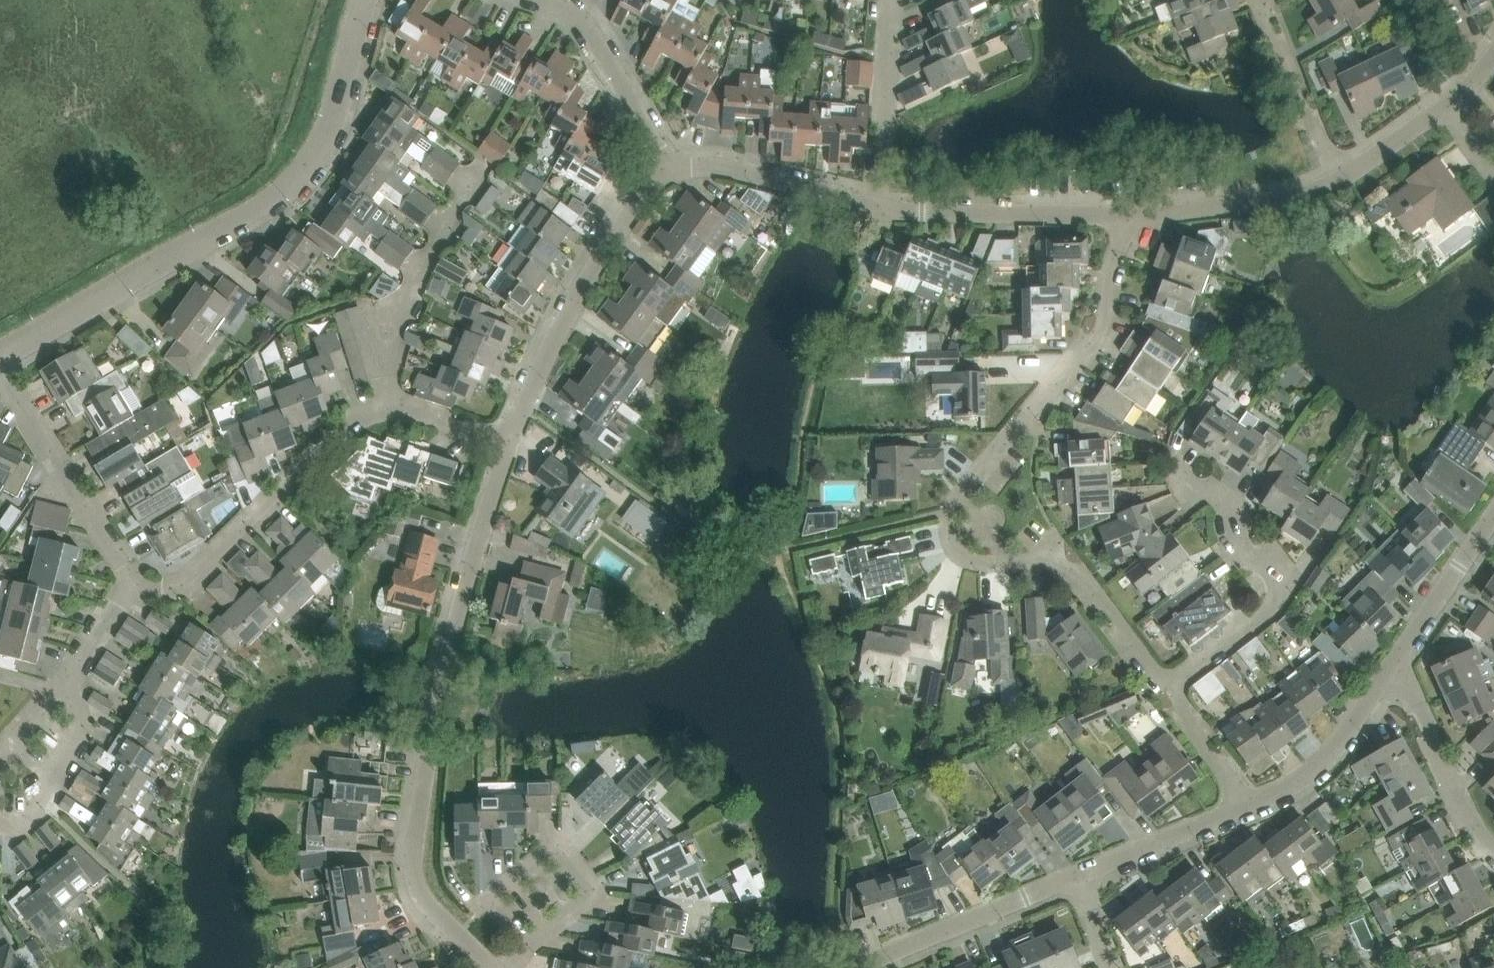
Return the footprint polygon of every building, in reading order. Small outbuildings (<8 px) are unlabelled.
[(432,23),(422,16),(431,1),(428,0),(418,0),(414,6),(403,0),(402,0),(389,22),(401,29),(397,35),(408,42),(401,55),(410,60),(432,23)] [(611,21),(622,27),(630,11),(641,17),(651,0),(623,0),(611,21)] [(641,17),(652,23),(644,39),(653,44),(654,44),(666,22),(666,23),(679,0),(651,0),(641,17)] [(643,63),(654,69),(662,53),(673,59),(694,21),(700,9),(689,3),(691,0),(679,0),(666,23),(666,22),(654,44),(653,44),(643,63)] [(904,40),(908,50),(927,42),(939,36),(939,37),(962,26),(962,27),(975,22),(969,10),(986,3),(985,0),(960,0),(960,1),(929,15),(934,26),(904,40)] [(1172,2),(1156,8),(1162,23),(1175,18),(1174,17),(1220,0),(1218,0),(1217,0),(1171,0),(1172,2)] [(1220,0),(1174,17),(1175,18),(1180,32),(1196,26),(1202,42),(1189,47),(1195,62),(1219,52),(1218,48),(1228,44),(1224,35),(1238,30),(1233,16),(1240,13),(1235,0),(1220,0)] [(1313,3),(1320,15),(1310,21),(1319,36),(1348,18),(1355,30),(1383,13),(1375,1),(1357,11),(1350,0),(1317,0),(1313,3)] [(1469,2),(1465,4),(1470,15),(1481,10),(1479,5),(1490,0),(1468,0),(1469,2)] [(758,27),(759,16),(744,11),(741,22),(758,27)] [(427,53),(438,60),(462,20),(452,14),(443,29),(432,23),(410,60),(419,66),(427,53)] [(765,28),(780,33),(783,22),(768,18),(765,28)] [(442,79),(451,85),(474,48),(463,41),(472,26),(462,20),(438,60),(450,67),(442,79)] [(703,26),(694,21),(673,59),(684,65),(676,81),(685,86),(686,86),(704,51),(705,51),(708,46),(696,39),(703,26)] [(799,27),(783,22),(780,33),(796,37),(799,27)] [(972,49),(962,27),(962,26),(939,37),(939,36),(927,42),(932,53),(901,67),(906,78),(925,70),(936,64),(937,65),(960,54),(960,55),(972,49)] [(1392,47),(1367,59),(1383,94),(1395,88),(1400,98),(1416,91),(1402,60),(1414,54),(1412,52),(1400,26),(1385,33),(1392,47)] [(1019,27),(1005,34),(1010,43),(1018,63),(1033,56),(1019,27)] [(812,42),(828,46),(831,36),(815,31),(812,42)] [(511,79),(520,85),(535,60),(526,55),(535,40),(524,34),(515,49),(504,42),(503,44),(503,45),(482,80),(483,80),(491,85),(499,73),(511,80),(511,79)] [(847,41),(831,36),(828,46),(844,51),(847,41)] [(480,85),(483,80),(482,80),(503,45),(503,44),(493,39),(484,54),(474,48),(451,85),(460,90),(468,78),(480,85)] [(535,60),(520,85),(513,97),(523,102),(531,90),(542,97),(566,57),(556,51),(547,66),(536,59),(535,60)] [(692,123),(708,127),(719,89),(713,88),(719,76),(707,69),(714,56),(705,51),(704,51),(686,86),(685,86),(683,89),(695,96),(687,111),(696,116),(692,123)] [(936,64),(925,70),(929,81),(899,94),(904,106),(970,77),(960,55),(960,54),(937,65),(936,64)] [(546,116),(555,121),(555,122),(576,87),(578,85),(566,78),(575,63),(566,57),(542,97),(553,103),(546,116)] [(1334,57),(1319,64),(1333,93),(1345,87),(1359,118),(1378,108),(1380,107),(1382,106),(1383,105),(1384,103),(1384,101),(1385,99),(1384,97),(1384,95),(1383,94),(1367,59),(1341,72),(1334,57)] [(849,60),(848,73),(872,75),(873,62),(849,60)] [(377,69),(370,80),(389,94),(396,85),(397,83),(377,69)] [(762,76),(751,75),(748,118),(761,119),(759,137),(770,138),(774,98),(776,71),(763,70),(762,76)] [(847,85),(871,87),(872,75),(848,73),(846,85),(847,85)] [(735,117),(748,118),(751,75),(741,74),(740,89),(726,88),(726,91),(719,89),(708,127),(722,131),(722,134),(734,135),(735,117)] [(396,85),(389,94),(402,102),(408,94),(396,85)] [(556,146),(565,151),(586,116),(587,117),(588,114),(577,108),(586,92),(576,87),(555,122),(555,121),(552,126),(564,133),(556,146)] [(389,94),(379,108),(384,111),(379,118),(414,143),(421,133),(413,128),(421,117),(408,107),(402,102),(389,94)] [(783,143),(781,160),(793,161),(797,115),(783,114),(784,99),(774,98),(770,138),(770,142),(783,143)] [(805,144),(818,145),(822,102),(811,101),(810,116),(797,115),(793,161),(804,162),(805,144)] [(426,102),(421,110),(431,118),(437,108),(426,102)] [(822,102),(818,145),(831,146),(829,164),(841,165),(844,119),(845,107),(845,105),(845,104),(822,102)] [(844,119),(841,165),(852,166),(853,148),(866,149),(867,138),(868,124),(870,106),(859,105),(859,106),(845,105),(845,107),(844,119)] [(437,108),(431,118),(441,125),(449,113),(438,106),(437,108)] [(565,151),(554,169),(575,181),(598,144),(587,137),(596,122),(587,117),(586,116),(565,151)] [(365,138),(367,140),(372,144),(373,143),(392,157),(400,162),(407,152),(414,143),(379,118),(365,138)] [(478,152),(488,159),(503,139),(492,132),(478,152)] [(598,144),(575,181),(596,194),(597,193),(604,181),(606,178),(628,141),(618,135),(609,150),(598,144)] [(513,146),(503,139),(488,159),(498,167),(513,146)] [(363,157),(358,163),(393,188),(406,199),(430,217),(437,207),(438,206),(413,189),(404,182),(412,172),(400,162),(392,157),(373,143),(372,144),(367,140),(357,153),(363,157)] [(437,146),(429,157),(453,174),(461,164),(437,146)] [(446,184),(453,174),(429,157),(422,167),(446,184)] [(1444,230),(1473,207),(1437,158),(1416,173),(1420,178),(1390,200),(1388,196),(1372,208),(1370,206),(1368,208),(1369,210),(1366,212),(1374,224),(1392,211),(1409,234),(1433,216),(1444,230)] [(344,184),(345,185),(351,189),(352,188),(371,203),(371,202),(378,192),(400,208),(398,210),(423,227),(423,226),(430,217),(406,199),(393,188),(358,163),(344,184)] [(537,194),(542,188),(545,182),(524,169),(517,180),(537,194)] [(345,185),(331,204),(337,208),(372,233),(383,242),(390,232),(382,226),(390,216),(371,202),(371,203),(352,188),(351,189),(345,185)] [(492,187),(485,197),(493,203),(501,192),(493,185),(492,187)] [(775,195),(761,191),(749,207),(760,215),(775,195)] [(548,192),(540,203),(553,212),(561,202),(548,192)] [(687,214),(679,225),(706,245),(724,220),(741,232),(749,221),(724,202),(716,213),(689,193),(678,207),(687,214)] [(485,214),(493,203),(485,197),(478,206),(476,208),(485,214)] [(1474,209),(1486,225),(1493,219),(1493,205),(1489,198),(1474,209)] [(519,222),(523,225),(532,232),(532,231),(556,249),(557,248),(565,236),(574,242),(579,235),(533,201),(519,222)] [(581,216),(561,202),(553,212),(573,227),(581,216)] [(337,208),(323,228),(345,244),(350,248),(357,237),(365,243),(372,233),(337,208)] [(294,231),(277,254),(277,255),(291,265),(290,265),(301,273),(305,276),(323,251),(334,259),(345,244),(323,228),(315,223),(304,238),(294,231)] [(569,257),(557,248),(556,249),(532,231),(532,232),(523,225),(509,245),(511,246),(522,253),(546,271),(546,270),(555,258),(563,264),(569,257)] [(679,264),(672,274),(697,293),(705,282),(688,270),(706,245),(679,225),(671,237),(662,230),(651,244),(679,264)] [(468,230),(461,239),(470,246),(478,234),(470,228),(468,230)] [(1216,253),(1224,256),(1230,237),(1223,228),(1199,231),(1195,242),(1184,238),(1179,249),(1162,243),(1158,254),(1209,273),(1216,253)] [(383,242),(407,259),(414,249),(391,231),(390,232),(383,242)] [(1320,231),(1319,239),(1337,241),(1338,233),(1320,231)] [(901,273),(896,286),(917,294),(937,244),(938,244),(938,242),(929,238),(928,242),(915,237),(915,235),(914,235),(908,249),(909,250),(900,273),(901,273)] [(959,253),(945,289),(968,298),(981,267),(993,236),(993,235),(981,235),(971,259),(959,255),(960,253),(959,253)] [(1007,236),(993,236),(981,267),(1002,266),(1002,256),(1008,256),(1007,236)] [(1019,236),(1007,236),(1008,256),(1002,256),(1002,266),(1019,266),(1019,236)] [(874,238),(865,260),(877,264),(872,277),(895,286),(896,286),(901,273),(900,273),(909,250),(908,249),(908,251),(895,246),(897,242),(887,239),(885,242),(874,238)] [(1047,239),(1048,265),(1088,265),(1088,239),(1047,239)] [(400,269),(407,259),(383,242),(376,252),(400,269)] [(917,294),(917,295),(940,303),(945,289),(959,253),(960,253),(961,251),(951,247),(950,251),(937,246),(938,244),(937,244),(917,294)] [(558,279),(546,270),(546,271),(522,253),(511,246),(497,265),(508,273),(507,273),(511,275),(535,292),(544,280),(552,286),(558,279)] [(267,247),(249,271),(262,281),(273,288),(269,294),(262,303),(288,322),(299,307),(284,296),(301,273),(290,265),(291,265),(277,255),(277,254),(267,247)] [(1171,272),(1167,283),(1197,294),(1201,296),(1209,273),(1158,254),(1154,266),(1171,272)] [(469,272),(442,258),(435,272),(461,286),(469,272)] [(637,264),(627,279),(636,285),(628,297),(669,326),(687,302),(689,304),(697,293),(672,274),(664,284),(637,264)] [(547,301),(535,292),(511,275),(507,273),(508,273),(497,265),(497,266),(501,268),(487,288),(524,315),(533,302),(542,308),(547,301)] [(1041,265),(1041,289),(1041,290),(1079,289),(1079,272),(1088,271),(1088,265),(1048,265),(1041,265)] [(385,274),(372,291),(382,298),(390,294),(395,291),(399,289),(401,287),(402,286),(385,274)] [(200,283),(184,306),(214,327),(222,316),(232,323),(248,300),(251,295),(225,277),(213,293),(200,283)] [(1203,297),(1201,296),(1197,294),(1167,283),(1163,281),(1159,293),(1153,291),(1148,302),(1150,303),(1146,314),(1194,331),(1194,332),(1203,335),(1207,322),(1195,318),(1203,297)] [(1024,314),(1070,313),(1070,296),(1079,295),(1079,289),(1041,290),(1041,289),(1023,290),(1024,314)] [(262,303),(251,295),(248,300),(258,308),(262,303)] [(600,315),(640,345),(633,355),(659,374),(666,363),(651,351),(669,326),(628,297),(619,308),(610,301),(600,315)] [(477,320),(471,334),(502,347),(501,348),(506,349),(514,329),(497,322),(501,312),(465,298),(459,313),(477,320)] [(965,315),(979,315),(978,299),(972,299),(965,315)] [(204,341),(214,327),(184,306),(174,319),(166,330),(179,340),(167,357),(193,376),(214,347),(204,341)] [(363,319),(359,308),(340,313),(337,314),(340,326),(363,319)] [(1070,313),(1024,314),(1024,330),(1003,330),(1003,351),(1040,350),(1039,339),(1062,338),(1061,320),(1070,320),(1070,313)] [(1134,330),(1127,340),(1172,371),(1176,374),(1190,354),(1203,335),(1194,332),(1194,331),(1146,314),(1146,315),(1148,316),(1142,325),(1154,333),(1149,341),(1134,330)] [(340,326),(344,337),(366,330),(363,319),(340,326)] [(130,327),(121,338),(141,357),(154,349),(130,327)] [(347,349),(370,342),(366,330),(344,337),(347,349)] [(867,346),(877,345),(877,330),(866,331),(867,346)] [(888,330),(877,330),(877,345),(888,345),(888,330)] [(296,331),(287,334),(289,342),(299,338),(296,331)] [(309,361),(315,378),(316,378),(329,413),(335,411),(329,395),(342,390),(336,372),(348,367),(335,331),(316,339),(322,356),(309,361)] [(496,360),(501,348),(502,347),(471,334),(467,332),(460,349),(449,344),(446,350),(458,355),(459,352),(502,369),(505,363),(496,360)] [(913,353),(913,332),(903,332),(897,347),(897,353),(913,353)] [(942,333),(927,334),(928,344),(942,344),(942,333)] [(435,345),(446,350),(449,344),(437,339),(435,345)] [(952,339),(947,352),(959,352),(959,342),(952,339)] [(1136,361),(1129,371),(1159,391),(1172,371),(1127,340),(1120,350),(1136,361)] [(281,358),(275,342),(262,354),(266,364),(281,358)] [(347,349),(351,360),(374,353),(370,342),(347,349)] [(651,384),(659,374),(633,355),(625,365),(598,345),(588,359),(597,366),(589,377),(624,402),(625,403),(643,379),(651,384)] [(104,378),(85,346),(53,365),(42,371),(48,382),(61,404),(66,401),(104,378)] [(459,352),(458,355),(451,370),(451,371),(479,382),(478,382),(486,386),(491,372),(500,376),(502,369),(459,352)] [(916,377),(932,377),(933,395),(955,395),(956,417),(986,416),(985,372),(956,373),(956,365),(959,365),(959,352),(947,352),(916,353),(916,377)] [(138,359),(122,368),(125,374),(141,364),(138,359)] [(258,361),(246,365),(248,370),(260,366),(258,361)] [(315,378),(309,361),(291,368),(297,385),(313,430),(319,427),(316,419),(329,414),(329,413),(316,378),(315,378)] [(470,402),(478,382),(479,382),(451,371),(451,370),(444,367),(437,382),(420,375),(415,386),(418,388),(416,395),(415,395),(415,396),(451,408),(452,407),(450,406),(455,395),(470,402)] [(104,378),(66,401),(76,417),(86,411),(101,436),(137,415),(122,390),(128,386),(118,370),(104,378)] [(1100,381),(1105,384),(1106,384),(1136,404),(1135,405),(1146,411),(1159,391),(1129,371),(1123,381),(1107,370),(1100,381)] [(571,382),(561,396),(588,416),(580,427),(613,450),(614,451),(623,440),(606,427),(624,402),(589,377),(580,389),(571,382)] [(1088,401),(1076,420),(1075,420),(1117,431),(1130,435),(1152,440),(1153,434),(1135,427),(1125,421),(1135,405),(1136,404),(1106,384),(1105,384),(1099,394),(1094,390),(1087,401),(1088,401)] [(190,385),(179,392),(184,402),(199,393),(190,385)] [(297,385),(277,393),(283,410),(284,409),(291,428),(303,424),(307,432),(313,430),(297,385)] [(1208,389),(1184,422),(1198,431),(1190,443),(1202,451),(1204,448),(1216,457),(1240,421),(1228,412),(1234,403),(1215,390),(1213,393),(1208,389)] [(278,452),(277,453),(280,461),(287,459),(284,450),(297,445),(291,428),(284,409),(283,410),(277,393),(258,400),(260,405),(265,417),(278,452)] [(1475,435),(1493,448),(1493,398),(1480,418),(1485,421),(1475,435)] [(137,415),(101,436),(86,445),(96,460),(93,461),(109,487),(145,466),(133,445),(177,420),(165,399),(137,415)] [(1240,421),(1216,457),(1240,473),(1247,462),(1262,472),(1286,438),(1270,427),(1263,438),(1252,431),(1259,420),(1247,411),(1240,421)] [(244,422),(225,429),(233,449),(237,448),(244,467),(249,479),(250,483),(266,477),(265,475),(270,473),(265,457),(277,453),(278,452),(265,417),(245,424),(244,422)] [(1061,468),(1075,467),(1106,465),(1104,441),(1109,441),(1117,431),(1075,420),(1076,420),(1073,419),(1074,442),(1055,444),(1055,456),(1060,456),(1061,468)] [(5,490),(19,497),(34,466),(23,460),(26,454),(4,444),(12,428),(0,423),(0,488),(5,490)] [(1442,455),(1423,483),(1467,513),(1486,485),(1466,472),(1462,469),(1470,457),(1474,460),(1485,444),(1455,424),(1444,440),(1454,447),(1446,459),(1442,455)] [(424,477),(451,486),(459,463),(420,450),(422,443),(405,437),(403,442),(388,437),(386,444),(371,439),(366,453),(359,451),(334,475),(352,493),(351,498),(369,504),(375,484),(390,489),(393,482),(417,490),(422,473),(426,474),(424,477)] [(1158,448),(1159,461),(1168,461),(1171,451),(1167,450),(1168,444),(1156,441),(1155,447),(1158,448)] [(161,456),(146,465),(153,477),(124,494),(133,510),(138,507),(148,523),(143,526),(143,527),(149,524),(198,495),(206,490),(180,445),(161,456)] [(942,451),(919,451),(919,449),(879,449),(880,481),(882,481),(883,498),(915,498),(914,467),(943,467),(942,451)] [(1263,504),(1288,521),(1306,495),(1312,486),(1298,477),(1305,467),(1294,460),(1281,452),(1266,475),(1277,483),(1263,504)] [(552,457),(537,477),(553,489),(538,511),(560,527),(575,537),(607,494),(592,483),(569,467),(568,469),(552,457)] [(1057,480),(1058,492),(1113,488),(1111,464),(1106,464),(1106,465),(1075,467),(1076,479),(1057,480)] [(232,475),(222,481),(229,492),(233,494),(237,491),(235,484),(232,475)] [(1404,490),(1423,510),(1435,498),(1416,478),(1404,490)] [(1113,488),(1058,492),(1059,504),(1077,503),(1079,530),(1111,518),(1110,516),(1110,513),(1114,513),(1113,488)] [(207,527),(198,511),(205,507),(198,495),(149,524),(155,534),(152,536),(159,549),(162,547),(168,559),(196,543),(196,544),(197,543),(205,539),(204,538),(212,533),(208,526),(207,527)] [(1321,505),(1306,495),(1288,521),(1282,530),(1308,547),(1322,525),(1335,533),(1350,510),(1328,495),(1321,505)] [(637,499),(623,518),(652,539),(666,520),(637,499)] [(36,501),(25,517),(33,519),(37,502),(36,501)] [(32,525),(35,525),(43,528),(49,504),(37,501),(37,502),(33,519),(32,525)] [(61,507),(49,504),(43,528),(55,530),(61,507)] [(1139,559),(1140,559),(1165,540),(1153,524),(1145,504),(1119,514),(1121,520),(1100,529),(1112,559),(1113,558),(1109,549),(1130,540),(1141,557),(1139,559)] [(420,526),(424,510),(408,506),(384,533),(400,537),(404,522),(420,526)] [(72,510),(61,507),(55,530),(65,533),(66,533),(68,526),(72,510)] [(803,536),(838,528),(838,512),(808,513),(803,536)] [(1408,538),(1409,539),(1430,560),(1431,559),(1452,538),(1427,512),(1405,534),(1408,538)] [(275,524),(324,574),(339,559),(303,523),(296,530),(283,517),(275,524)] [(1202,517),(1195,522),(1202,531),(1209,526),(1202,517)] [(8,534),(15,524),(8,519),(2,521),(0,524),(0,529),(8,534)] [(275,524),(267,532),(280,545),(279,547),(278,548),(278,550),(278,552),(278,554),(278,556),(279,558),(280,559),(281,560),(282,562),(288,567),(309,588),(310,588),(324,574),(275,524)] [(35,525),(30,544),(39,546),(35,562),(71,571),(74,559),(78,560),(81,548),(62,543),(65,533),(55,530),(43,528),(35,525)] [(439,541),(412,534),(402,572),(397,571),(389,604),(429,615),(438,582),(429,579),(439,541)] [(904,581),(898,554),(914,550),(910,536),(886,542),(887,545),(876,547),(875,544),(847,551),(853,577),(861,575),(866,598),(886,594),(885,586),(904,581)] [(1170,536),(1165,540),(1140,559),(1142,562),(1127,574),(1143,593),(1158,582),(1171,599),(1201,576),(1170,536)] [(1384,551),(1369,565),(1374,570),(1390,586),(1404,573),(1414,584),(1435,563),(1431,559),(1430,560),(1409,539),(1408,538),(1389,556),(1384,551)] [(259,552),(252,559),(301,609),(316,594),(310,588),(309,588),(288,567),(288,568),(279,577),(270,569),(273,566),(259,552)] [(835,554),(810,560),(813,574),(838,568),(835,554)] [(286,623),(301,609),(252,559),(244,567),(250,573),(250,576),(254,581),(258,581),(266,589),(259,596),(279,616),(279,617),(286,623)] [(35,562),(30,585),(29,586),(51,592),(68,597),(71,585),(68,584),(71,571),(35,562)] [(565,573),(524,562),(520,580),(514,578),(512,586),(502,583),(492,619),(498,620),(495,634),(520,640),(524,625),(518,623),(525,597),(545,602),(541,619),(564,625),(571,595),(560,592),(565,573)] [(1329,574),(1317,567),(1311,575),(1323,583),(1329,574)] [(1373,636),(1374,636),(1395,615),(1380,600),(1392,588),(1390,586),(1374,570),(1340,603),(1353,617),(1373,636)] [(1201,576),(1171,599),(1153,613),(1161,624),(1159,625),(1173,643),(1182,635),(1189,645),(1217,624),(1216,622),(1231,610),(1203,574),(1201,576)] [(1323,583),(1311,575),(1308,581),(1305,584),(1317,592),(1323,583)] [(10,606),(49,616),(52,605),(48,604),(51,592),(29,586),(30,585),(16,582),(3,579),(0,591),(0,604),(10,606)] [(1483,595),(1493,602),(1493,579),(1483,595)] [(265,631),(229,595),(216,581),(208,588),(230,611),(223,618),(221,615),(211,625),(234,647),(243,639),(250,645),(265,631)] [(234,590),(229,595),(265,631),(279,617),(279,616),(259,596),(253,589),(242,599),(234,590)] [(1077,675),(1106,654),(1076,614),(1067,621),(1064,617),(1057,622),(1053,617),(1044,618),(1043,599),(1027,600),(1030,639),(1049,637),(1077,675)] [(1473,616),(1493,630),(1493,614),(1481,605),(1473,616)] [(10,606),(4,630),(39,639),(42,627),(46,628),(49,616),(10,606)] [(153,610),(147,620),(168,633),(174,623),(153,610)] [(962,637),(953,685),(971,688),(976,659),(993,658),(995,683),(1001,682),(1010,682),(1010,678),(1016,678),(1015,654),(1008,655),(1007,637),(1017,637),(1016,617),(1006,618),(1006,611),(992,612),(982,613),(981,613),(981,614),(981,618),(965,619),(966,637),(962,637)] [(1278,622),(1277,623),(1294,640),(1303,632),(1286,615),(1278,622)] [(940,659),(947,620),(922,616),(917,643),(894,638),(895,631),(884,629),(882,636),(868,633),(861,669),(887,674),(885,683),(903,686),(909,653),(940,659)] [(1463,632),(1479,643),(1482,638),(1492,645),(1493,643),(1493,630),(1473,616),(1463,632)] [(1381,643),(1374,636),(1373,636),(1353,617),(1332,637),(1365,670),(1366,670),(1358,662),(1378,642),(1380,644),(1381,643)] [(123,628),(143,641),(152,646),(158,636),(129,618),(123,628)] [(192,627),(182,642),(218,665),(222,659),(213,653),(219,644),(192,627)] [(137,651),(143,641),(123,628),(116,638),(137,651)] [(16,659),(37,664),(40,652),(36,651),(39,639),(4,630),(0,629),(0,655),(16,659)] [(1271,656),(1257,637),(1247,644),(1262,663),(1271,656)] [(182,642),(171,659),(191,672),(191,673),(198,677),(206,666),(214,671),(218,665),(182,642)] [(1322,651),(1330,660),(1331,659),(1337,653),(1327,643),(1320,650),(1322,651)] [(1262,663),(1247,644),(1238,651),(1252,670),(1262,663)] [(295,647),(289,652),(298,662),(304,656),(295,647)] [(1434,668),(1446,696),(1481,681),(1493,675),(1493,674),(1486,657),(1481,660),(1476,649),(1434,668)] [(1304,679),(1324,705),(1344,691),(1342,688),(1351,681),(1330,660),(1322,651),(1297,670),(1303,679),(1304,679)] [(107,652),(101,662),(121,675),(128,665),(107,652)] [(156,667),(153,671),(189,694),(193,688),(192,687),(198,677),(191,673),(191,672),(171,659),(171,660),(163,656),(157,666),(155,665),(154,665),(156,667)] [(1228,658),(1222,663),(1236,682),(1242,677),(1228,658)] [(115,685),(121,675),(101,662),(94,672),(115,685)] [(149,677),(142,689),(148,693),(149,692),(170,705),(171,705),(178,709),(177,710),(184,714),(194,697),(189,694),(153,671),(149,669),(153,672),(150,677),(148,675),(147,676),(149,677)] [(932,670),(926,701),(939,704),(945,673),(932,670)] [(1305,720),(1324,705),(1304,679),(1303,679),(1297,670),(1278,685),(1283,691),(1289,700),(1290,699),(1305,720)] [(1227,690),(1212,671),(1203,678),(1217,697),(1227,690)] [(1217,697),(1203,678),(1193,685),(1207,704),(1217,697)] [(1481,681),(1446,696),(1459,724),(1493,709),(1493,693),(1488,696),(1481,681)] [(142,689),(135,699),(137,700),(141,703),(140,704),(142,705),(139,710),(175,733),(179,727),(179,726),(182,728),(189,718),(184,714),(177,710),(178,709),(171,705),(170,705),(149,692),(148,693),(142,689)] [(1109,715),(1138,703),(1133,689),(1104,702),(1108,713),(1109,715)] [(1283,691),(1264,705),(1291,741),(1310,726),(1305,720),(1290,699),(1289,700),(1283,691)] [(109,715),(115,705),(95,692),(88,702),(109,715)] [(1108,713),(1104,702),(1059,720),(1073,739),(1083,731),(1081,726),(1109,715),(1108,713)] [(1266,749),(1278,764),(1287,757),(1280,749),(1291,741),(1264,705),(1255,712),(1254,710),(1242,715),(1252,729),(1267,749),(1266,749)] [(135,716),(128,727),(138,734),(138,733),(156,744),(163,748),(170,738),(171,739),(175,733),(139,710),(135,707),(135,708),(138,710),(135,715),(134,714),(133,714),(135,716)] [(1278,764),(1266,749),(1267,749),(1252,729),(1242,715),(1240,713),(1231,720),(1238,729),(1227,737),(1229,739),(1247,764),(1248,763),(1251,768),(1257,763),(1263,771),(1275,761),(1278,764)] [(1481,753),(1493,740),(1493,721),(1493,720),(1470,743),(1481,753)] [(121,736),(110,754),(125,763),(125,762),(154,780),(153,781),(154,782),(159,775),(150,769),(163,748),(156,744),(138,733),(138,734),(128,727),(127,727),(135,732),(129,741),(121,736)] [(1160,754),(1147,764),(1173,797),(1181,791),(1182,792),(1186,789),(1185,788),(1198,778),(1165,735),(1152,745),(1160,754)] [(595,740),(571,744),(572,754),(597,751),(595,740)] [(1376,768),(1384,782),(1415,765),(1402,740),(1354,766),(1360,777),(1376,768)] [(1481,753),(1493,765),(1493,764),(1493,740),(1481,753)] [(467,742),(454,742),(454,752),(467,752),(467,742)] [(147,791),(153,781),(154,780),(125,762),(125,763),(110,754),(109,754),(106,752),(98,747),(92,757),(99,761),(98,762),(114,772),(111,777),(151,803),(155,796),(147,791)] [(931,750),(929,764),(943,767),(945,756),(942,752),(931,750)] [(326,799),(334,800),(334,801),(376,805),(381,806),(383,788),(379,788),(380,775),(362,773),(363,760),(330,757),(328,773),(331,774),(330,781),(315,779),(313,799),(326,800),(326,799)] [(1089,831),(1103,821),(1101,818),(1110,812),(1112,814),(1112,813),(1094,790),(1104,782),(1105,782),(1104,781),(1087,757),(1065,774),(1072,784),(1060,794),(1089,831)] [(572,793),(606,827),(636,797),(637,797),(656,778),(640,763),(617,786),(598,767),(572,793)] [(1105,782),(1104,782),(1110,790),(1111,790),(1133,819),(1134,818),(1121,802),(1131,795),(1144,811),(1148,816),(1151,820),(1152,820),(1149,815),(1173,797),(1147,764),(1135,773),(1132,769),(1118,779),(1114,774),(1104,781),(1105,782)] [(1415,765),(1384,782),(1392,797),(1376,806),(1390,831),(1412,819),(1405,807),(1431,793),(1415,765)] [(83,771),(76,780),(85,786),(97,794),(110,802),(111,801),(132,814),(133,813),(139,804),(147,809),(151,803),(111,777),(107,782),(98,776),(96,779),(83,771)] [(1485,787),(1493,796),(1493,778),(1485,787)] [(90,804),(97,794),(85,786),(76,780),(70,790),(90,804)] [(552,781),(527,782),(527,796),(528,796),(529,828),(528,828),(528,832),(539,832),(539,813),(552,813),(552,802),(560,802),(560,781),(552,781)] [(527,782),(503,783),(504,847),(515,847),(515,828),(528,828),(529,828),(528,796),(527,796),(527,782)] [(878,782),(862,788),(866,798),(882,791),(878,782)] [(479,797),(479,805),(480,805),(480,829),(481,829),(493,828),(494,847),(504,847),(503,783),(479,783),(479,797)] [(723,798),(722,802),(725,808),(735,803),(731,794),(723,798)] [(1035,797),(1017,811),(1031,830),(1036,835),(1044,829),(1046,827),(1052,835),(1062,848),(1072,840),(1074,842),(1089,831),(1060,794),(1043,807),(1035,797)] [(66,796),(60,806),(80,819),(87,809),(66,796)] [(650,811),(637,797),(636,797),(606,827),(626,846),(632,858),(645,853),(644,852),(676,836),(664,825),(672,818),(658,803),(650,811)] [(311,798),(308,826),(322,828),(321,836),(328,837),(327,848),(357,851),(359,829),(360,821),(372,822),(373,811),(375,812),(376,805),(334,801),(334,800),(326,799),(326,800),(313,799),(311,798)] [(111,801),(110,802),(104,812),(102,811),(101,811),(103,813),(100,817),(137,841),(140,835),(141,835),(132,829),(140,818),(133,813),(132,814),(111,801)] [(1342,820),(1327,801),(1326,801),(1317,808),(1332,827),(1342,820)] [(1031,830),(1012,804),(1011,802),(996,814),(1002,822),(995,827),(1000,833),(986,844),(1007,869),(1006,870),(1011,876),(1036,858),(1021,838),(1031,830)] [(481,841),(481,829),(480,829),(480,805),(479,805),(455,806),(456,861),(467,860),(467,842),(481,841)] [(1332,827),(1317,808),(1308,816),(1322,835),(1332,827)] [(87,809),(80,819),(94,828),(89,835),(101,843),(98,849),(122,872),(124,868),(136,849),(133,847),(137,841),(100,817),(96,815),(87,809)] [(1301,817),(1282,832),(1302,859),(1308,867),(1308,868),(1316,861),(1320,866),(1339,851),(1327,836),(1320,841),(1301,817)] [(1416,865),(1446,849),(1434,828),(1426,832),(1423,826),(1427,824),(1423,818),(1389,837),(1394,848),(1393,852),(1398,861),(1402,861),(1407,871),(1416,866),(1416,865)] [(46,824),(37,832),(52,850),(61,843),(46,824)] [(1364,824),(1338,838),(1346,853),(1371,839),(1364,824)] [(937,857),(952,883),(968,871),(982,888),(1006,870),(1007,869),(986,844),(975,829),(967,835),(964,832),(951,842),(951,846),(937,857)] [(1308,867),(1302,859),(1282,832),(1263,846),(1275,863),(1284,875),(1289,882),(1298,875),(1308,867)] [(140,835),(137,841),(146,847),(150,841),(140,835)] [(645,853),(660,884),(662,898),(713,902),(697,869),(694,870),(677,835),(676,836),(644,852),(645,853)] [(1284,875),(1275,863),(1263,846),(1255,836),(1236,851),(1256,878),(1261,885),(1262,887),(1263,886),(1265,889),(1284,875)] [(894,877),(893,877),(905,918),(906,917),(937,908),(932,890),(951,884),(952,883),(937,857),(927,841),(911,851),(917,870),(894,877)] [(23,842),(14,850),(29,869),(39,861),(23,842)] [(69,858),(55,869),(76,895),(82,902),(88,898),(82,890),(90,884),(94,888),(109,875),(110,874),(79,844),(66,855),(69,858)] [(1419,892),(1430,886),(1440,880),(1439,880),(1457,870),(1446,849),(1416,865),(1416,866),(1407,871),(1413,882),(1419,892)] [(328,879),(332,900),(376,893),(372,867),(346,871),(345,867),(328,870),(326,863),(327,851),(307,851),(299,851),(304,883),(328,879)] [(1219,853),(1218,854),(1211,859),(1244,901),(1252,894),(1251,893),(1261,885),(1256,878),(1236,851),(1230,855),(1229,854),(1228,853),(1226,853),(1225,853),(1224,853),(1223,853),(1221,853),(1219,853)] [(1442,907),(1451,901),(1480,885),(1468,863),(1457,870),(1439,880),(1440,880),(1430,886),(1436,897),(1442,907)] [(1233,896),(1218,877),(1208,885),(1195,868),(1176,883),(1203,919),(1222,904),(1233,896)] [(82,902),(76,895),(55,869),(39,882),(44,889),(45,888),(60,907),(61,907),(67,914),(66,914),(67,915),(77,907),(82,902)] [(762,872),(752,876),(759,891),(766,888),(762,872)] [(906,920),(906,917),(905,918),(893,877),(894,877),(893,876),(847,889),(847,917),(848,923),(876,915),(879,928),(906,920)] [(1367,876),(1356,882),(1362,894),(1373,888),(1367,876)] [(20,894),(10,902),(22,918),(26,915),(46,941),(55,952),(64,944),(56,935),(62,930),(73,922),(67,915),(66,914),(67,914),(61,907),(60,907),(45,888),(44,889),(39,882),(21,896),(20,894)] [(1194,925),(1203,919),(1176,883),(1157,898),(1172,918),(1177,925),(1177,924),(1184,933),(1194,925)] [(1453,928),(1492,906),(1480,885),(1451,901),(1457,913),(1448,918),(1453,928)] [(1157,898),(1152,891),(1133,906),(1153,933),(1160,942),(1169,935),(1162,926),(1172,918),(1157,898)] [(322,927),(328,962),(358,948),(355,931),(356,931),(355,926),(381,922),(376,893),(332,900),(336,925),(322,927)] [(659,932),(681,937),(697,940),(701,917),(712,918),(713,902),(662,898),(660,907),(634,901),(632,912),(652,916),(649,929),(659,932)] [(1371,906),(1376,914),(1384,910),(1378,899),(1370,903),(1371,906)] [(1329,918),(1341,913),(1337,905),(1325,910),(1329,918)] [(1143,941),(1153,933),(1133,906),(1113,921),(1140,956),(1150,950),(1143,941)] [(1390,921),(1384,910),(1376,914),(1382,926),(1390,921)] [(1303,919),(1291,924),(1295,932),(1320,921),(1314,914),(1303,919)] [(608,921),(606,931),(610,932),(607,945),(623,948),(623,949),(634,951),(633,951),(646,954),(654,956),(659,932),(649,929),(608,921)] [(1295,932),(1291,924),(1280,929),(1283,937),(1295,932)] [(100,925),(95,926),(100,937),(107,934),(100,925)] [(25,926),(19,930),(24,940),(31,936),(25,926)] [(1034,941),(1045,967),(1080,967),(1065,932),(1054,937),(1052,933),(1034,941)] [(735,933),(732,947),(759,953),(762,953),(766,948),(763,948),(756,946),(757,938),(735,933)] [(412,964),(411,963),(401,941),(398,943),(391,946),(385,935),(358,948),(328,962),(327,963),(330,967),(346,967),(354,964),(359,967),(403,967),(412,964)] [(1004,953),(1008,962),(1010,967),(1045,967),(1034,941),(1032,935),(1013,943),(1015,949),(1004,953)] [(1396,951),(1404,947),(1397,935),(1390,940),(1396,951)] [(36,939),(27,944),(27,945),(39,965),(48,960),(36,939)] [(577,963),(597,967),(643,967),(646,954),(633,951),(634,951),(623,949),(623,948),(607,945),(582,940),(577,963)] [(1439,945),(1442,953),(1454,950),(1451,941),(1439,945)] [(19,950),(30,967),(41,967),(39,965),(27,945),(19,950)] [(1430,957),(1442,953),(1439,945),(1427,948),(1430,957)] [(13,953),(10,947),(0,952),(0,967),(22,967),(13,953)] [(718,967),(730,967),(754,955),(755,954),(722,947),(718,967)] [(1374,965),(1378,967),(1385,967),(1392,958),(1386,948),(1374,965)] [(179,952),(162,954),(163,966),(180,964),(179,952)] [(1208,967),(1220,963),(1216,955),(1204,960),(1208,967)] [(296,958),(298,967),(307,967),(313,967),(311,956),(296,958)] [(1472,967),(1493,967),(1493,963),(1484,966),(1480,956),(1469,960),(1472,967)] [(1150,966),(1150,967),(1176,967),(1177,967),(1172,957),(1150,966)] [(597,967),(577,963),(556,959),(554,967),(597,967)]
